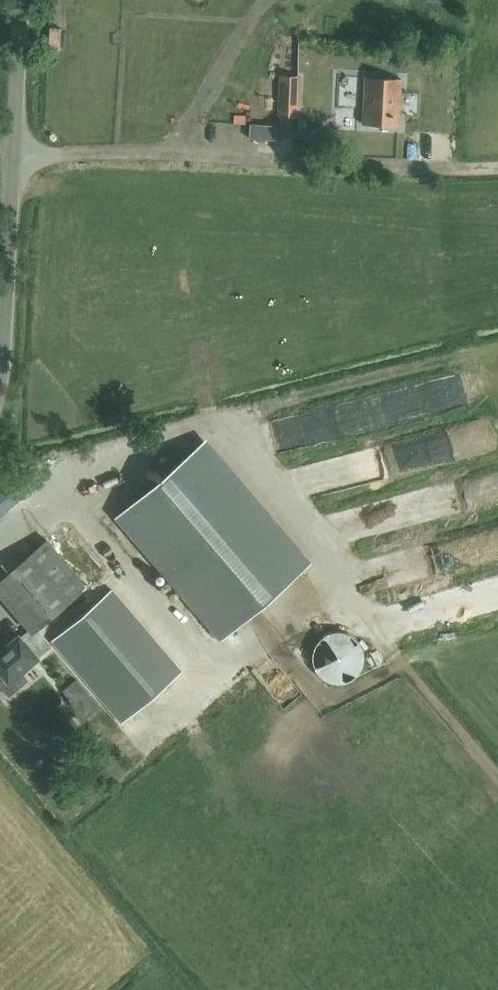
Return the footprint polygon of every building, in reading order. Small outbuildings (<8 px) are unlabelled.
[(282,76),(280,116),(296,117),(298,76),(282,76)] [(398,126),(400,78),(365,76),(362,125),(398,126)] [(122,516),(225,637),(310,564),(208,443),(122,516)] [(89,584),(51,539),(0,581),(0,596),(31,632),(89,584)] [(417,548),(396,554),(400,570),(422,564),(417,548)] [(113,589),(53,642),(122,722),(183,671),(113,589)] [(363,663),(363,652),(359,642),(351,635),(340,632),(330,633),(321,639),(315,647),(312,658),(315,668),(321,676),(330,682),(341,683),(351,679),(359,672),(363,663)] [(44,653),(28,634),(23,639),(20,636),(0,652),(0,670),(10,682),(44,653)]
